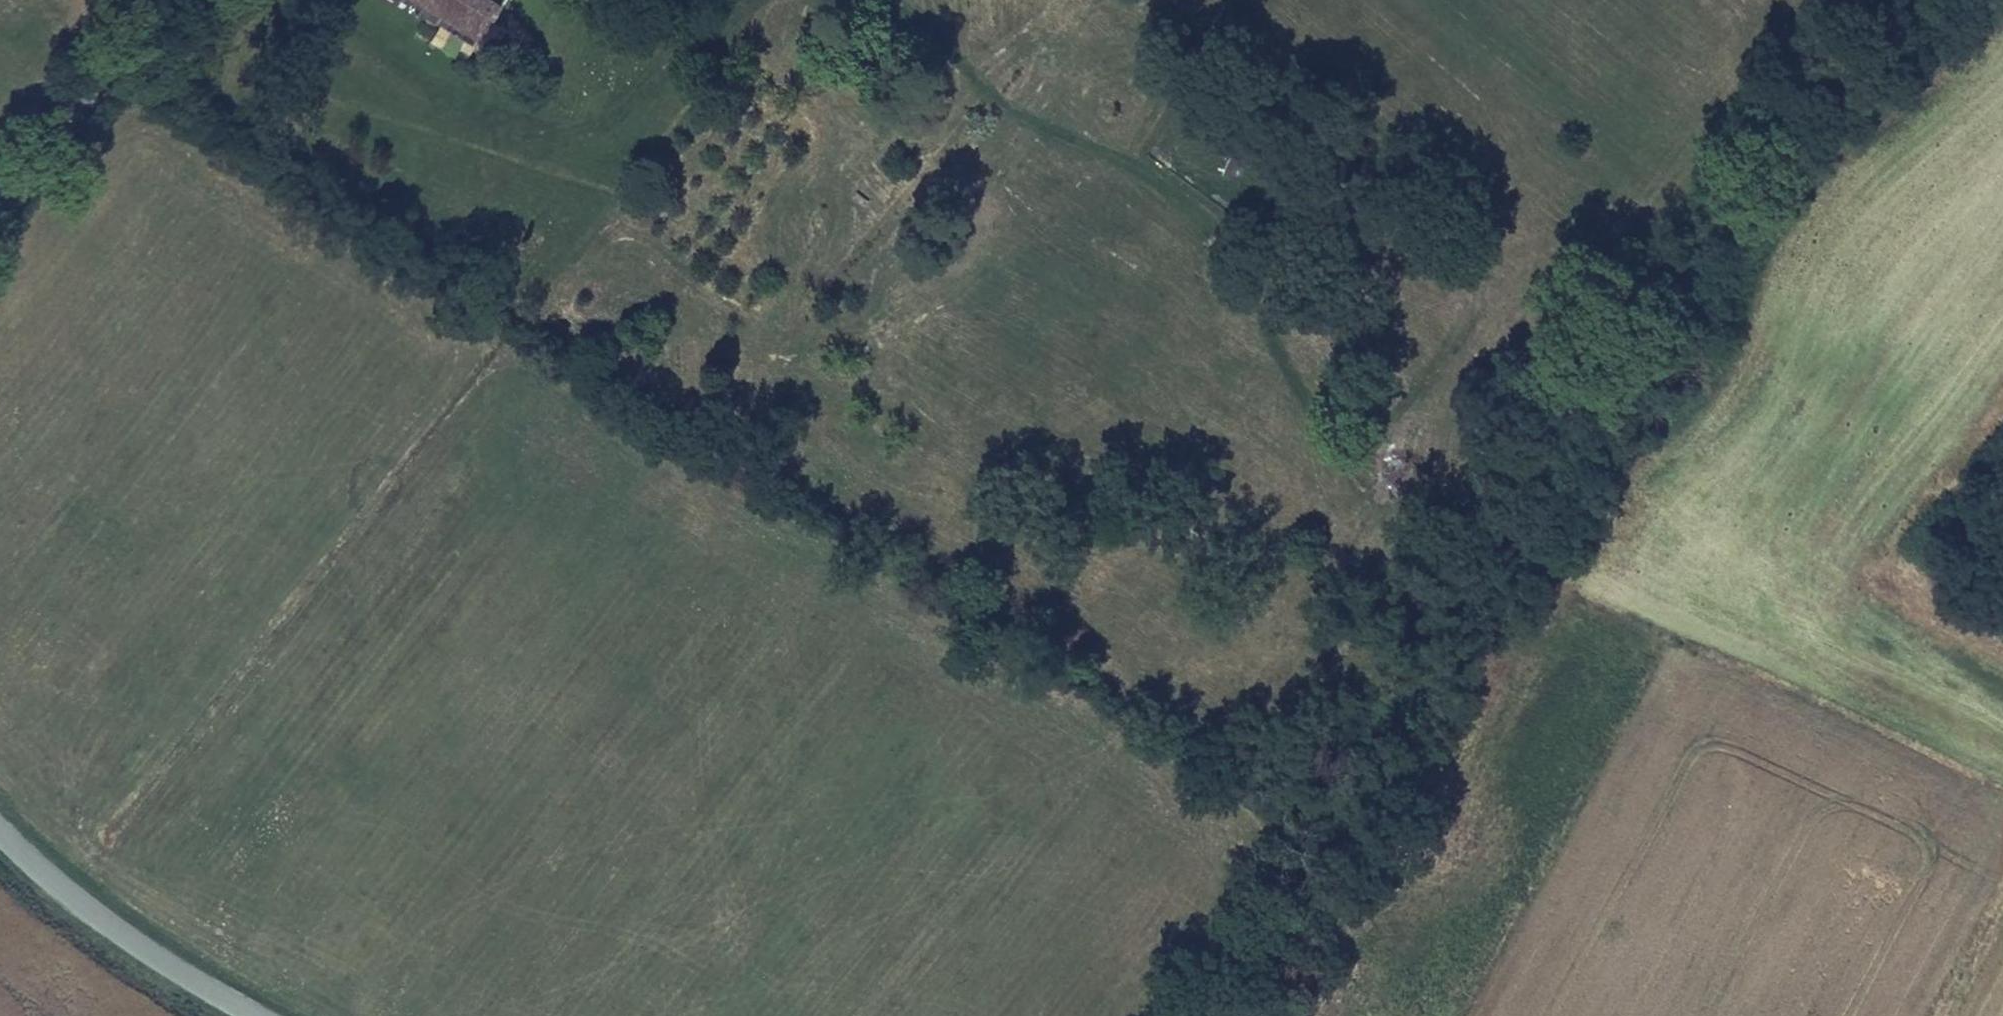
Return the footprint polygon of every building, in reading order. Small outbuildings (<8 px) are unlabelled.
[(504,0),(422,0),(482,36),(504,0)]
